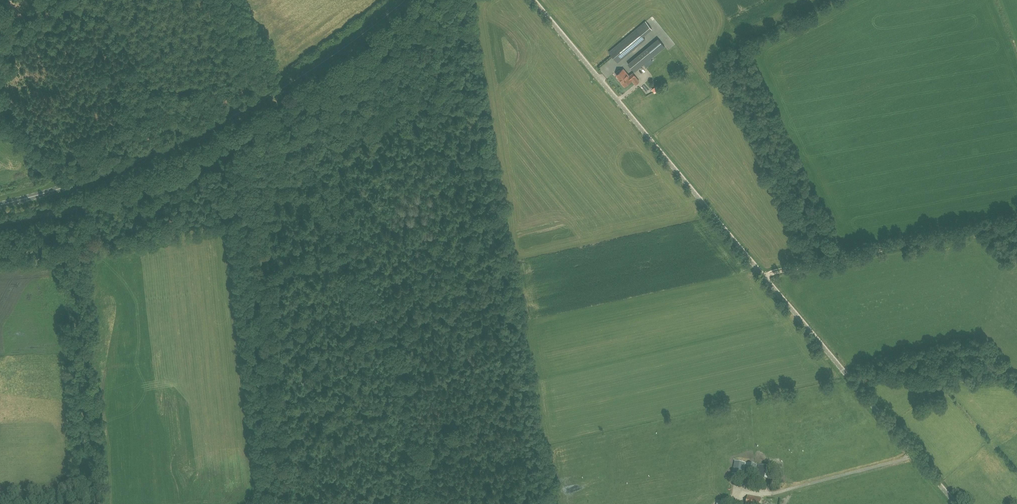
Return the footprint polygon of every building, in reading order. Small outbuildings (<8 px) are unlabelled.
[(618,62),(645,39),(636,29),(609,52),(618,62)] [(658,39),(647,48),(628,64),(635,72),(653,56),(652,54),(663,45),(658,39)] [(616,74),(617,74),(616,75),(621,80),(620,81),(624,86),(632,80),(635,84),(639,81),(632,73),(629,75),(623,69),(620,71),(620,70),(619,70),(616,72),(616,74)] [(734,461),(732,474),(744,476),(744,477),(741,476),(741,480),(746,481),(747,477),(755,479),(757,465),(734,461)]
